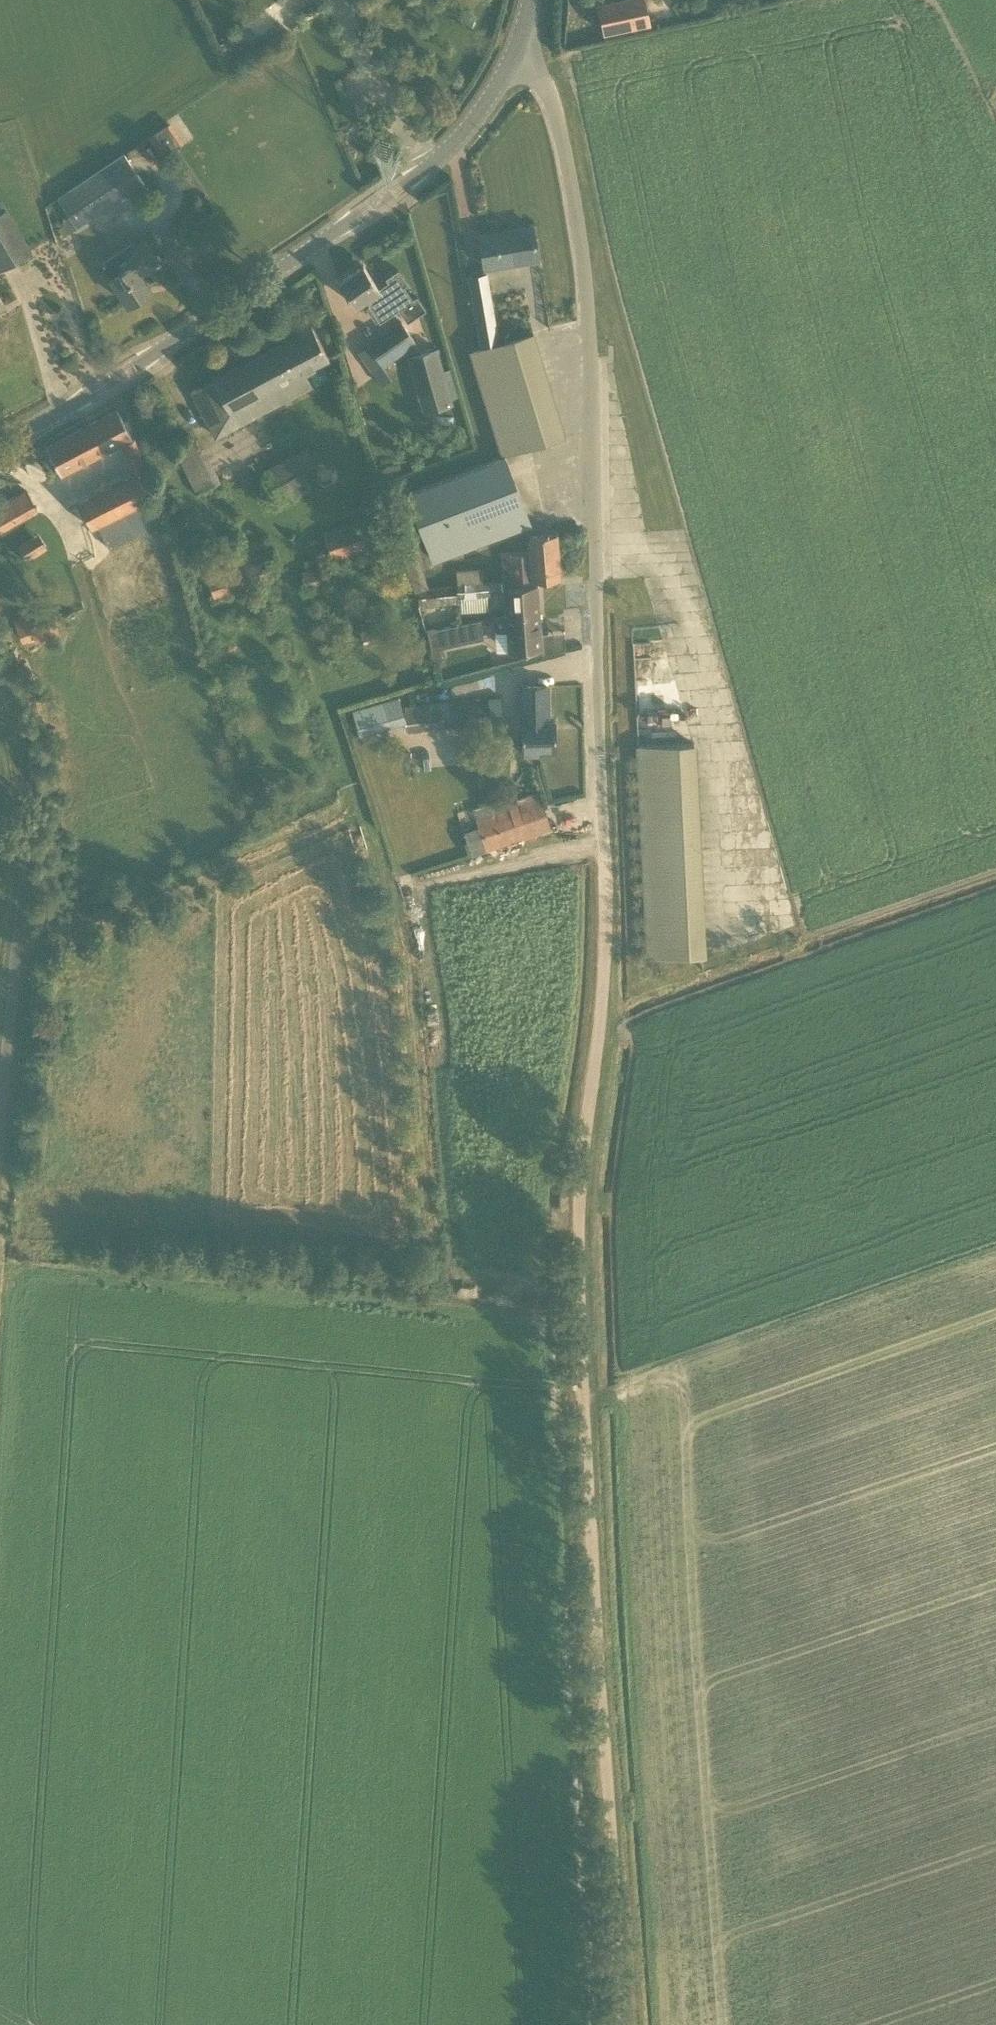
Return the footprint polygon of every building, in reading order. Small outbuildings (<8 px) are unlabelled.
[(597,4),(603,33),(650,23),(646,0),(615,0),(597,4)] [(167,124),(148,137),(162,157),(181,144),(167,124)] [(78,228),(144,184),(124,154),(58,198),(78,228)] [(1,269),(30,251),(0,201),(0,268),(1,269)] [(533,226),(528,227),(479,235),(484,268),(538,259),(533,226)] [(102,265),(110,278),(128,304),(131,302),(134,304),(141,300),(140,296),(151,289),(142,275),(159,263),(144,239),(122,253),(120,249),(102,261),(102,265)] [(388,281),(379,288),(363,265),(339,282),(355,305),(365,298),(369,304),(368,304),(380,322),(413,299),(404,285),(408,283),(398,269),(385,278),(388,281)] [(514,339),(499,344),(486,274),(470,276),(483,349),(470,353),(504,453),(530,444),(502,362),(539,351),(533,333),(514,339)] [(541,299),(528,302),(535,330),(548,326),(541,299)] [(407,347),(415,342),(401,321),(368,345),(382,365),(407,347)] [(303,371),(329,357),(312,326),(212,378),(212,379),(191,390),(216,437),(311,386),(303,371)] [(452,404),(436,347),(408,355),(424,412),(452,404)] [(61,474),(132,437),(117,409),(46,446),(61,474)] [(315,464),(307,448),(263,472),(279,503),(311,486),(303,470),(315,464)] [(407,492),(433,560),(531,523),(505,455),(407,492)] [(109,548),(161,522),(137,472),(79,502),(91,528),(98,525),(109,548)] [(38,510),(27,491),(0,506),(0,530),(38,510)] [(324,532),(335,562),(388,543),(377,513),(324,532)] [(16,546),(28,563),(49,549),(37,531),(16,546)] [(503,584),(537,582),(537,579),(561,578),(557,533),(527,536),(528,551),(501,553),(503,580),(503,584)] [(202,564),(213,599),(272,580),(261,545),(202,564)] [(308,585),(331,579),(326,563),(303,569),(308,585)] [(483,568),(457,571),(458,585),(484,583),(484,581),(483,568)] [(505,613),(539,610),(537,582),(503,584),(503,580),(484,581),(484,583),(458,585),(458,587),(429,589),(417,590),(418,606),(422,606),(458,602),(458,596),(487,594),(504,593),(505,613)] [(48,605),(32,612),(14,619),(23,639),(57,625),(48,605)] [(542,649),(539,610),(505,613),(492,615),(493,627),(498,631),(507,630),(508,651),(542,649)] [(441,647),(463,642),(459,623),(428,631),(432,649),(441,647)] [(441,647),(432,649),(434,662),(444,660),(441,647)] [(13,648),(3,652),(10,665),(19,661),(13,648)] [(521,722),(522,752),(539,752),(539,749),(555,748),(554,720),(548,721),(547,685),(521,685),(522,722),(521,722)] [(406,731),(422,730),(491,723),(490,714),(499,713),(497,696),(419,703),(419,705),(403,706),(406,731)] [(693,744),(638,746),(648,958),(703,955),(693,744)] [(472,810),(481,835),(467,840),(471,854),(486,849),(551,827),(539,791),(506,802),(505,798),(472,810)]
